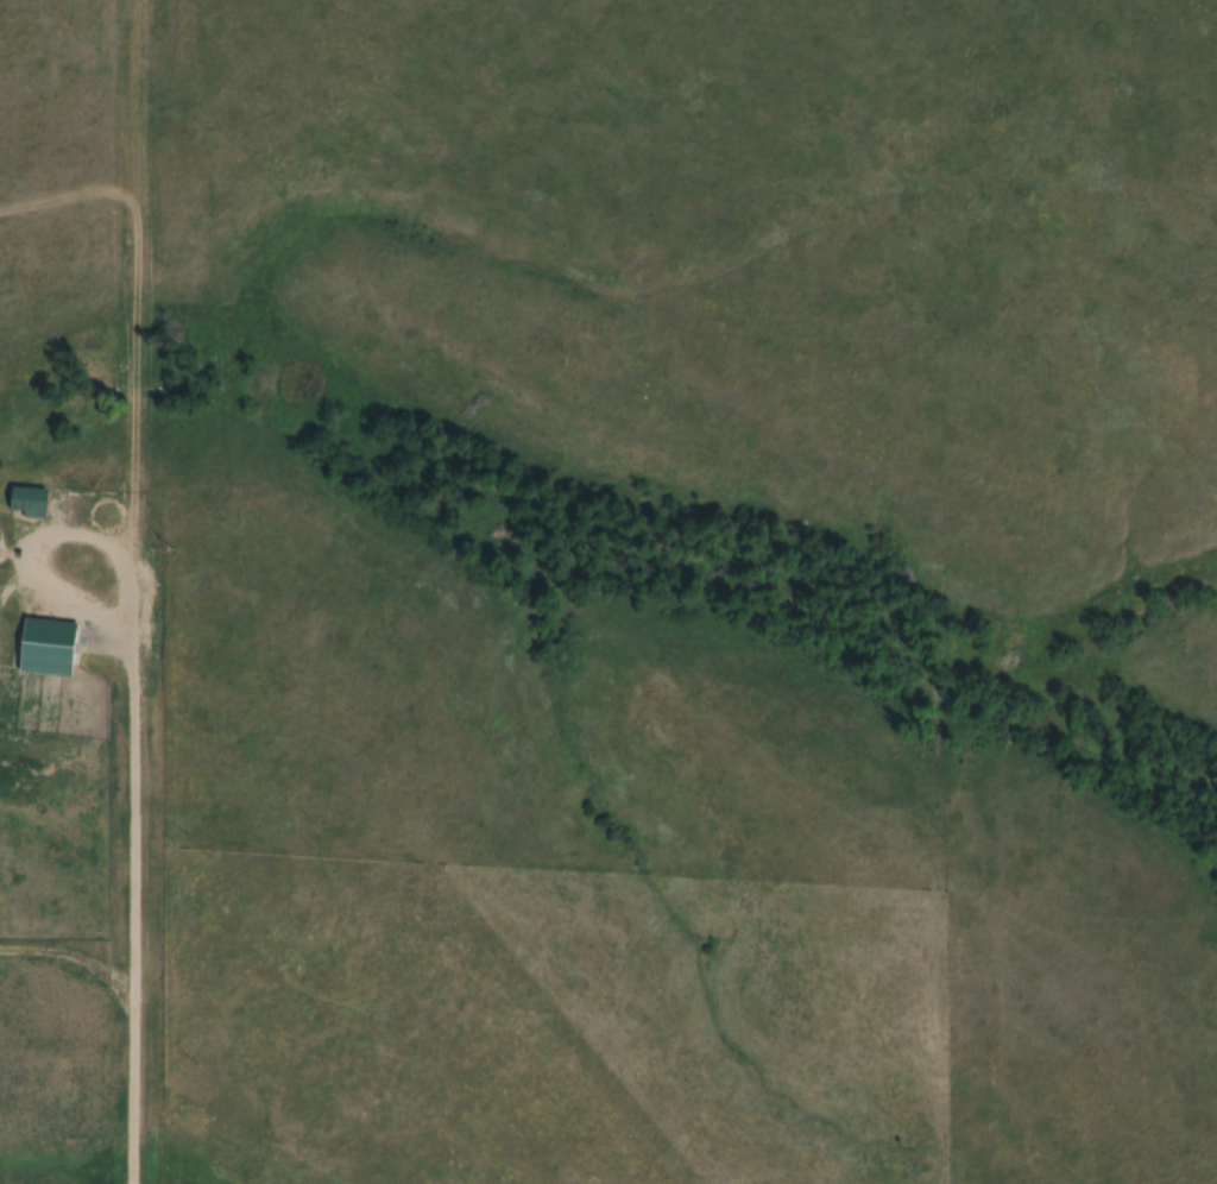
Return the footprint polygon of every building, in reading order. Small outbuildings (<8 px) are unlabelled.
[(15,673),(68,676),(71,622),(18,619),(15,673)]
